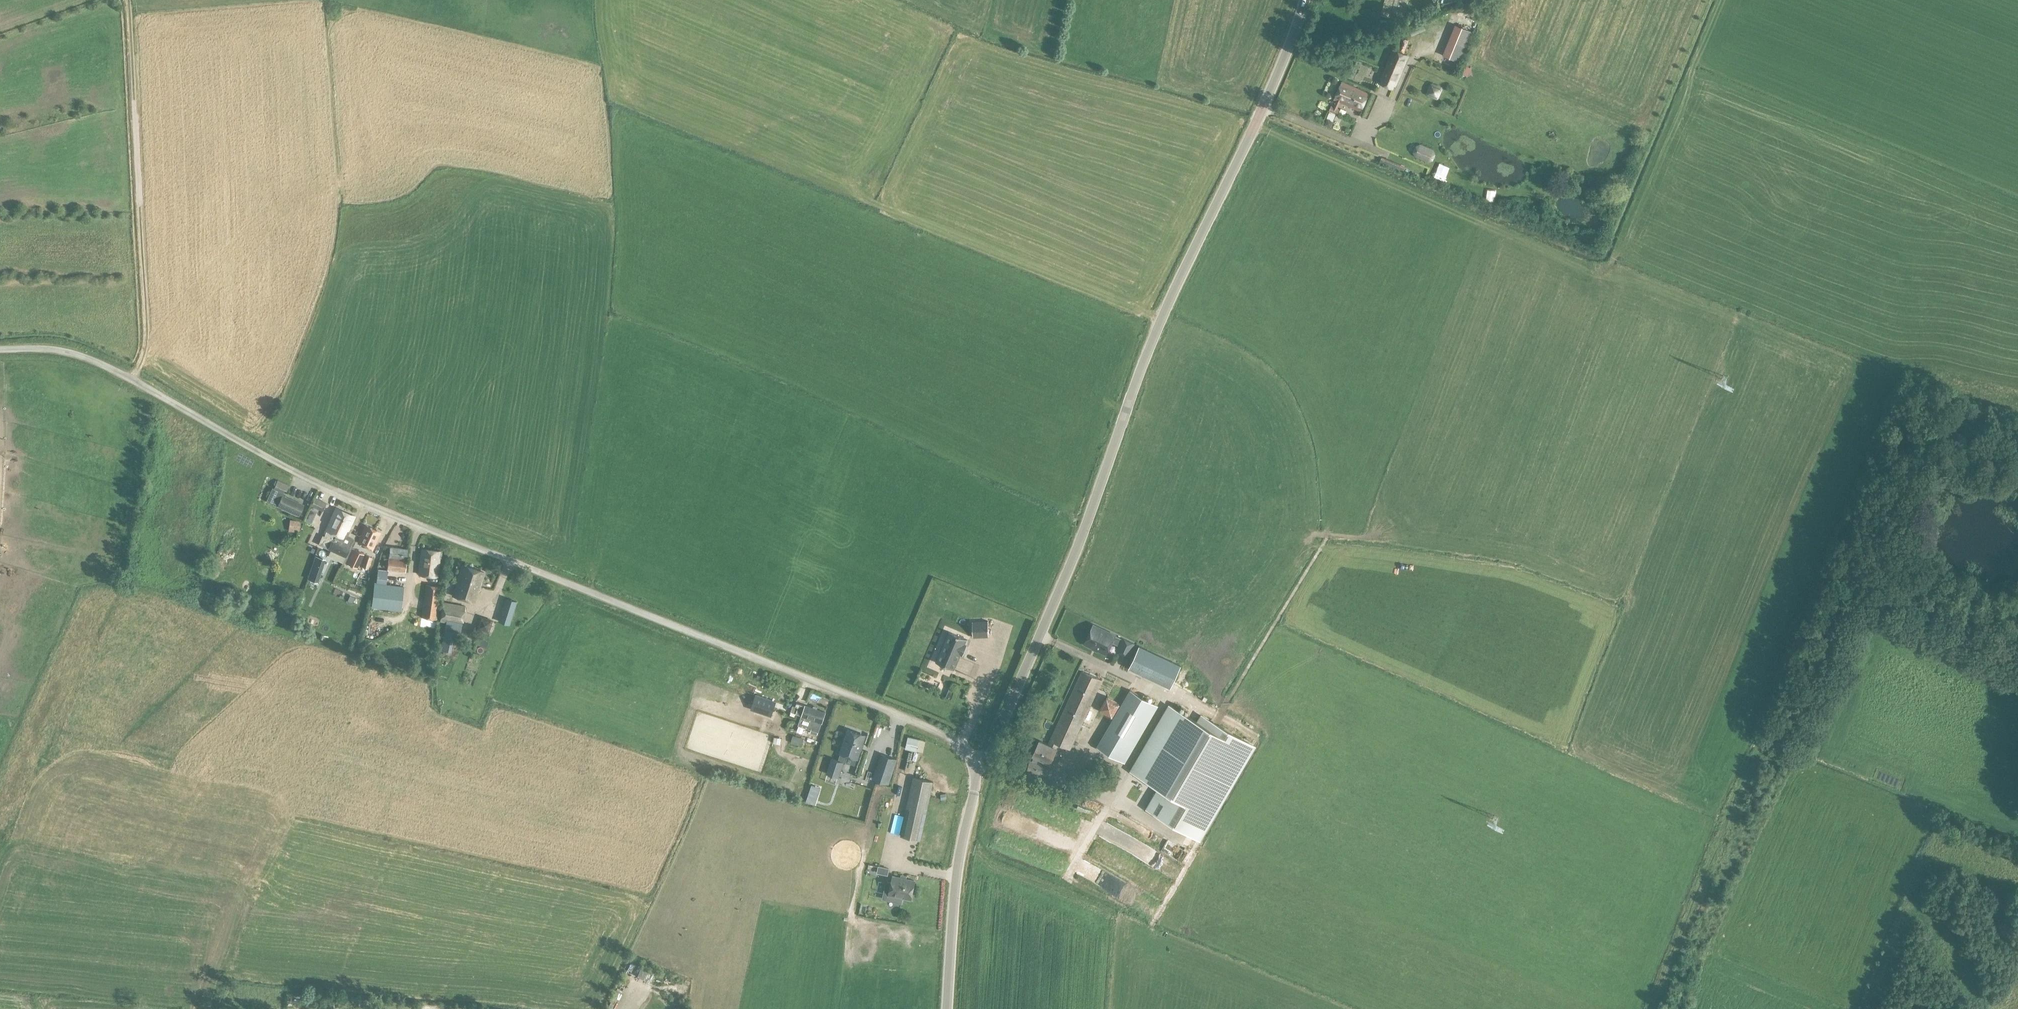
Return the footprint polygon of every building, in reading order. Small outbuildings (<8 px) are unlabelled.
[(1473,33),(1456,26),(1443,55),(1461,63),(1473,33)] [(1410,55),(1393,48),(1380,79),(1381,80),(1379,83),(1393,89),(1395,86),(1396,87),(1410,55)] [(1380,65),(1355,57),(1353,63),(1348,62),(1345,74),(1374,83),(1380,65)] [(1457,72),(1464,75),(1468,66),(1462,63),(1457,72)] [(1360,110),(1368,93),(1342,82),(1334,99),(1336,100),(1341,102),(1360,110)] [(1425,93),(1436,96),(1439,85),(1428,82),(1425,93)] [(1331,105),(1328,111),(1329,111),(1336,114),(1337,115),(1340,109),(1339,108),(1338,108),(1334,106),(1331,105)] [(1327,118),(1325,125),(1331,127),(1334,121),(1333,121),(1327,118)] [(1413,150),(1415,155),(1428,161),(1433,159),(1435,153),(1433,149),(1420,143),(1416,144),(1413,150)] [(1389,160),(1387,164),(1402,170),(1403,166),(1389,160)] [(278,480),(274,488),(285,493),(289,485),(278,480)] [(284,493),(273,488),(267,501),(278,506),(282,495),(284,493)] [(303,505),(282,495),(278,506),(299,515),(303,505)] [(315,497),(311,506),(323,511),(327,503),(315,497)] [(327,530),(325,536),(322,535),(318,544),(328,549),(332,540),(340,524),(346,512),(336,507),(326,529),(327,530)] [(332,540),(328,548),(346,557),(351,547),(353,541),(355,538),(348,535),(350,531),(348,531),(355,516),(346,512),(340,524),(335,534),(332,540)] [(289,531),(300,532),(302,521),(290,520),(289,531)] [(405,542),(408,532),(401,530),(402,525),(393,523),(389,538),(405,542)] [(365,525),(358,541),(366,544),(364,547),(372,551),(373,548),(381,532),(365,525)] [(320,577),(328,551),(318,547),(309,573),(320,577)] [(390,547),(389,558),(407,560),(408,549),(390,547)] [(365,554),(354,549),(347,563),(358,568),(365,554)] [(422,549),(419,574),(437,576),(439,558),(442,558),(442,551),(440,551),(422,549)] [(372,557),(365,555),(362,568),(369,570),(372,557)] [(389,558),(388,569),(405,572),(407,560),(389,558)] [(454,595),(475,602),(485,572),(463,565),(454,595)] [(379,570),(377,583),(387,584),(388,571),(379,570)] [(375,583),(372,608),(401,611),(404,587),(375,583)] [(438,619),(441,598),(442,586),(425,584),(422,617),(438,619)] [(506,597),(501,613),(512,617),(517,601),(506,597)] [(456,631),(455,632),(461,633),(466,606),(444,601),(440,621),(445,622),(444,629),(456,631)] [(974,637),(974,636),(989,635),(989,637),(989,621),(988,621),(988,623),(973,623),(973,621),(973,622),(973,637),(974,637)] [(1093,624),(1084,644),(1105,654),(1111,641),(1119,645),(1117,651),(1128,656),(1134,643),(1123,638),(1122,639),(1115,636),(1115,635),(1093,624)] [(456,631),(444,629),(440,650),(452,652),(455,632),(456,631)] [(936,661),(936,662),(954,670),(955,669),(952,669),(960,652),(962,653),(965,645),(963,645),(965,639),(967,640),(968,639),(949,631),(949,632),(951,633),(938,662),(936,661)] [(1140,645),(1130,666),(1171,685),(1181,664),(1140,645)] [(958,664),(971,670),(975,662),(963,655),(958,664)] [(959,670),(957,674),(972,680),(973,675),(959,670)] [(1082,670),(1050,740),(1059,744),(1070,749),(1090,706),(1102,680),(1082,670)] [(1102,689),(1120,696),(1124,684),(1106,677),(1102,689)] [(731,689),(735,680),(730,678),(726,686),(731,689)] [(797,685),(795,695),(804,698),(807,687),(797,685)] [(1125,762),(1158,706),(1131,690),(1125,701),(1098,746),(1125,762)] [(776,701),(756,695),(751,709),(771,716),(776,701)] [(1098,710),(1096,716),(1107,720),(1115,700),(1100,695),(1095,708),(1098,710)] [(796,705),(795,706),(798,707),(796,713),(802,716),(800,720),(798,725),(811,729),(810,732),(817,734),(818,732),(819,732),(826,711),(817,708),(817,707),(814,705),(813,707),(806,704),(805,705),(796,702),(796,705)] [(1200,840),(1244,765),(1255,745),(1202,714),(1198,721),(1169,704),(1130,770),(1159,787),(1146,809),(1200,840)] [(863,730),(875,732),(877,720),(866,718),(863,730)] [(833,758),(831,765),(828,774),(839,777),(844,762),(843,762),(846,755),(858,758),(866,736),(848,730),(841,753),(839,760),(833,758)] [(793,735),(791,743),(798,745),(800,737),(793,735)] [(917,750),(919,739),(920,738),(909,736),(906,747),(917,750)] [(1040,740),(1033,755),(1034,756),(1049,762),(1050,763),(1057,748),(1059,744),(1050,740),(1048,744),(1040,740)] [(889,784),(898,759),(881,753),(872,779),(889,784)] [(1029,765),(1028,765),(1027,770),(1047,774),(1049,765),(1049,764),(1048,764),(1049,762),(1034,756),(1033,761),(1030,760),(1029,765)] [(933,782),(914,778),(901,836),(920,840),(933,782)] [(808,795),(806,801),(816,804),(818,798),(808,795)] [(1035,814),(1045,817),(1048,805),(1038,802),(1035,814)] [(1127,819),(1124,827),(1139,834),(1143,826),(1127,819)] [(1097,832),(1136,854),(1143,842),(1104,820),(1097,832)] [(1138,856),(1144,862),(1154,850),(1147,845),(1138,856)] [(1141,865),(1128,861),(1126,869),(1139,872),(1141,865)] [(888,875),(889,868),(879,866),(877,873),(888,875)] [(889,895),(888,900),(902,903),(903,898),(911,900),(915,881),(893,876),(892,882),(889,895)] [(650,980),(652,969),(638,965),(635,976),(650,980)]
